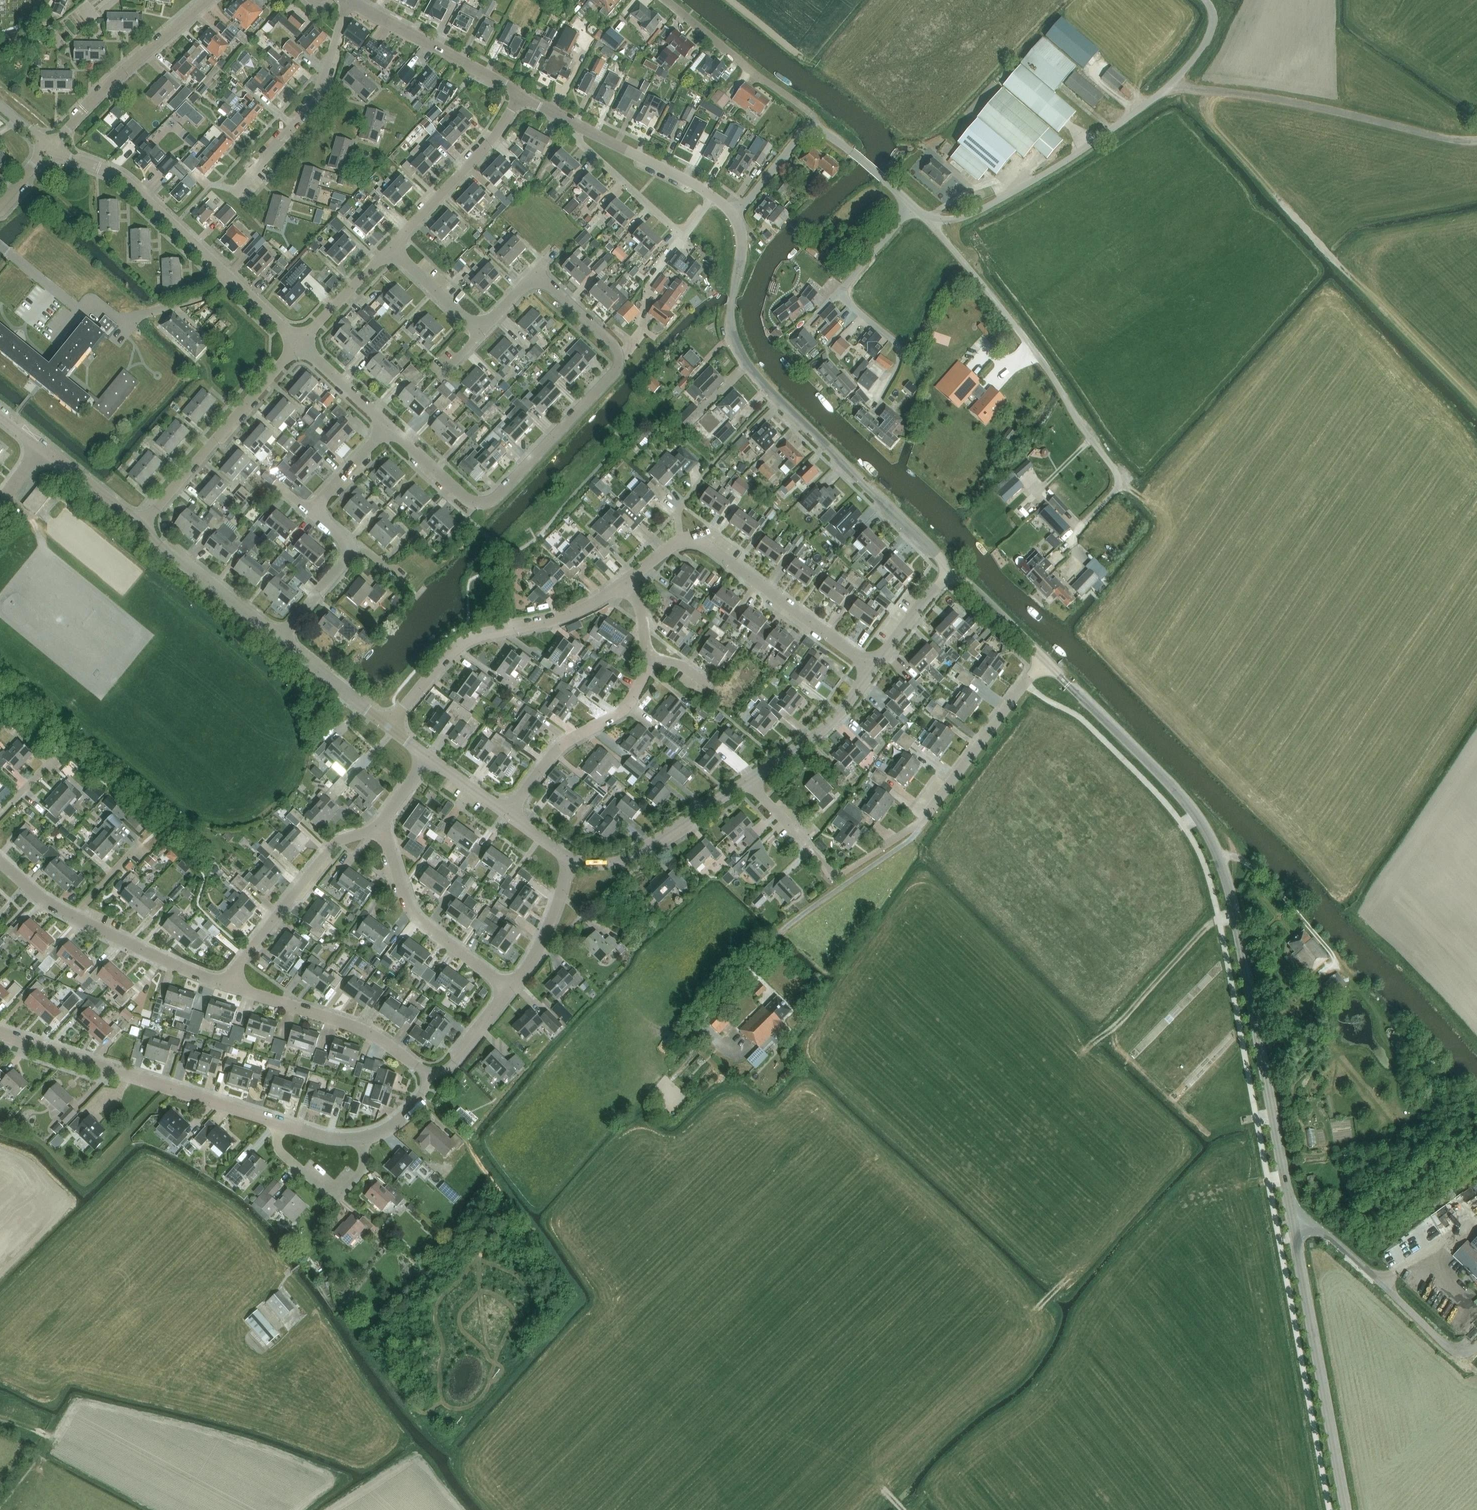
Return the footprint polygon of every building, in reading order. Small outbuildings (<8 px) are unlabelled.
[(55,4),(56,4),(53,13),(61,16),(64,8),(65,8),(68,0),(57,0),(55,4)] [(258,17),(263,12),(249,0),(235,0),(225,11),(223,13),(223,15),(226,18),(227,17),(232,22),(234,22),(236,19),(241,23),(239,24),(246,30),(250,26),(254,29),(262,21),(258,17)] [(414,10),(419,0),(396,0),(414,10)] [(450,3),(444,0),(442,4),(441,4),(441,3),(435,0),(433,0),(425,15),(433,19),(433,18),(441,22),(447,11),(449,7),(448,7),(450,3)] [(484,10),(482,14),(489,17),(496,4),(490,0),(489,0),(484,10)] [(593,2),(603,10),(600,13),(607,18),(622,0),(595,0),(593,2)] [(655,29),(663,21),(653,13),(652,14),(640,4),(631,15),(643,25),(641,28),(651,36),(656,30),(655,29)] [(590,12),(588,10),(586,12),(581,8),(578,12),(585,18),(590,12)] [(467,34),(474,20),(474,21),(477,15),(469,10),(466,16),(460,13),(453,27),(467,34)] [(318,48),(303,35),(303,36),(276,11),(267,21),(274,27),(278,22),(298,41),(296,44),(310,57),(318,48)] [(305,22),(294,13),(287,21),(298,30),(305,22)] [(123,32),(123,14),(108,14),(108,31),(123,32)] [(138,32),(138,15),(123,14),(123,32),(138,32)] [(1061,18),(1045,36),(1083,69),(1099,51),(1061,18)] [(476,38),(486,44),(494,29),(496,25),(486,19),(484,24),(483,24),(476,38)] [(360,48),(371,34),(354,22),(344,36),(360,48)] [(517,58),(526,42),(515,36),(518,29),(509,24),(499,43),(508,47),(507,51),(509,52),(508,54),(517,58)] [(303,35),(318,48),(327,38),(313,25),(303,35)] [(270,31),(265,26),(261,30),(267,35),(270,31)] [(210,28),(198,41),(218,58),(229,46),(210,28)] [(573,60),(568,58),(579,36),(564,28),(541,73),(557,81),(559,76),(568,80),(572,72),(568,70),(573,60)] [(611,28),(602,40),(615,50),(624,39),(611,28)] [(234,38),(234,37),(226,29),(221,35),(230,44),(235,38),(234,38)] [(552,41),(557,33),(549,29),(542,42),(535,38),(529,49),(531,50),(523,63),(534,69),(542,56),(544,57),(552,41)] [(662,68),(662,67),(685,39),(675,31),(673,33),(668,29),(661,37),(664,39),(665,37),(668,40),(666,42),(670,45),(668,48),(667,48),(659,58),(659,57),(655,62),(662,68)] [(234,38),(235,38),(245,47),(250,40),(239,31),(234,37),(234,38)] [(252,40),(256,43),(263,34),(259,31),(252,40)] [(4,37),(8,50),(22,46),(20,40),(18,33),(4,37)] [(29,35),(20,40),(22,46),(32,39),(29,35)] [(383,44),(380,49),(378,48),(380,46),(370,38),(362,48),(374,57),(372,60),(385,70),(391,62),(398,54),(383,44)] [(686,58),(695,47),(685,39),(662,67),(667,71),(671,66),(672,67),(680,58),(679,58),(682,55),(686,58)] [(1054,93),(1075,67),(1043,39),(1021,65),(1054,93)] [(303,52),(290,40),(282,48),(295,61),(303,52)] [(90,61),(90,43),(75,43),(75,60),(90,61)] [(90,61),(105,61),(105,44),(90,43),(90,61)] [(202,68),(199,65),(209,54),(196,43),(184,57),(196,68),(199,70),(202,68)] [(268,54),(269,55),(281,66),(293,76),(300,68),(285,54),(281,58),(272,49),(268,54)] [(244,51),(237,60),(244,67),(252,58),(244,51)] [(293,76),(281,66),(269,55),(265,61),(272,67),(270,70),(273,74),(285,85),(293,76)] [(717,82),(727,69),(716,61),(715,63),(706,56),(696,70),(705,76),(706,74),(717,82)] [(199,70),(196,68),(184,57),(172,70),(184,81),(189,76),(199,85),(205,77),(199,71),(199,70)] [(217,63),(211,57),(207,62),(213,67),(217,63)] [(400,58),(397,62),(395,65),(400,69),(402,66),(405,62),(400,58)] [(227,64),(222,60),(217,66),(222,69),(227,64)] [(576,91),(587,97),(588,94),(593,96),(598,85),(594,82),(597,76),(598,76),(605,64),(597,60),(591,72),(590,76),(585,73),(576,91)] [(236,75),(243,67),(236,61),(229,69),(236,75)] [(632,65),(624,61),(619,72),(626,76),(632,65)] [(658,67),(651,63),(648,69),(655,73),(658,67)] [(416,75),(405,66),(396,77),(406,86),(416,75)] [(1057,134),(1075,114),(1020,66),(1002,86),(1057,134)] [(1116,91),(1126,79),(1112,67),(1102,79),(1116,91)] [(354,91),(366,79),(354,68),(343,81),(354,91)] [(428,91),(438,79),(428,70),(418,83),(417,82),(408,92),(414,97),(423,87),(428,91)] [(656,76),(665,80),(668,75),(659,70),(656,76)] [(1093,108),(1103,96),(1075,72),(1065,84),(1093,108)] [(57,90),(57,73),(42,73),(42,90),(57,90)] [(57,90),(72,90),(72,73),(57,73),(57,90)] [(595,101),(606,107),(614,92),(614,91),(620,79),(610,73),(603,86),(595,101)] [(275,78),(274,79),(269,74),(263,81),(257,76),(254,80),(252,78),(245,86),(253,94),(258,89),(262,93),(271,101),(284,86),(275,78)] [(176,91),(181,87),(170,76),(165,81),(163,78),(146,96),(158,107),(174,89),(176,91)] [(354,91),(366,101),(377,89),(366,79),(354,91)] [(450,98),(452,99),(458,89),(444,81),(438,91),(441,92),(437,99),(445,104),(450,98)] [(638,108),(650,85),(645,82),(639,92),(627,86),(614,111),(626,117),(632,106),(638,108)] [(749,106),(760,115),(770,103),(745,83),(732,100),(746,111),(749,106)] [(208,89),(202,84),(195,91),(201,97),(208,89)] [(657,88),(651,85),(645,95),(649,97),(651,98),(652,98),(657,88)] [(191,93),(185,87),(176,96),(183,103),(191,93)] [(1024,159),(1048,129),(1001,88),(975,119),(977,121),(957,144),(960,146),(951,158),(964,170),(965,170),(979,181),(988,170),(996,176),(1015,153),(1016,153),(1024,159)] [(729,100),(717,90),(710,100),(722,109),(729,100)] [(200,99),(194,93),(188,100),(194,105),(200,99)] [(239,100),(232,94),(225,103),(231,109),(239,100)] [(256,101),(255,101),(255,102),(247,95),(242,99),(245,101),(242,105),(240,104),(236,108),(234,106),(232,109),(250,125),(264,108),(256,101)] [(666,105),(652,98),(651,98),(649,97),(636,122),(647,128),(654,115),(659,118),(666,105)] [(186,100),(177,111),(184,117),(186,115),(197,125),(204,117),(186,100)] [(700,106),(710,112),(714,105),(713,105),(704,100),(700,106)] [(419,102),(413,109),(418,112),(423,106),(419,102)] [(250,125),(232,109),(231,109),(225,104),(217,112),(226,120),(227,119),(231,122),(230,122),(242,133),(250,125)] [(431,112),(437,118),(442,113),(436,106),(431,112)] [(695,111),(687,107),(680,120),(689,124),(695,111)] [(468,123),(473,118),(463,108),(458,113),(460,116),(454,121),(448,115),(444,119),(462,137),(471,127),(468,123)] [(116,109),(111,114),(119,120),(123,116),(116,109)] [(364,124),(381,129),(385,114),(368,110),(364,124)] [(659,134),(671,141),(681,122),(669,116),(659,134)] [(419,125),(425,130),(431,124),(425,118),(419,125)] [(230,122),(231,122),(227,119),(226,120),(219,128),(235,141),(242,133),(230,122)] [(425,130),(431,137),(441,146),(446,141),(452,147),(462,137),(444,119),(440,123),(446,130),(441,135),(436,131),(433,126),(431,124),(425,130)] [(120,149),(129,139),(131,141),(131,142),(138,148),(141,145),(149,136),(150,136),(143,129),(142,129),(133,121),(127,128),(121,123),(108,137),(120,149)] [(681,146),(693,152),(702,134),(699,133),(702,127),(693,122),(681,146)] [(376,143),(381,129),(364,124),(360,139),(376,143)] [(739,143),(747,131),(736,124),(728,135),(739,143)] [(530,152),(532,148),(540,135),(529,130),(522,142),(528,146),(519,161),(524,164),(530,152)] [(703,157),(715,163),(724,146),(728,138),(716,132),(712,140),(703,157)] [(185,141),(192,148),(198,141),(190,135),(185,141)] [(219,159),(234,143),(225,135),(220,142),(216,139),(207,149),(219,159)] [(543,154),(550,141),(540,135),(532,148),(543,154)] [(209,142),(203,137),(198,142),(204,148),(209,142)] [(436,152),(441,146),(431,137),(426,142),(430,146),(425,152),(418,145),(414,150),(432,167),(442,157),(436,152)] [(760,166),(772,147),(757,137),(753,144),(760,148),(755,156),(742,147),(733,161),(735,162),(729,172),(739,178),(744,170),(746,171),(752,161),(760,166)] [(349,158),(354,143),(337,138),(333,153),(349,158)] [(151,163),(156,168),(166,157),(152,144),(151,145),(147,141),(137,151),(142,155),(135,162),(144,170),(151,163)] [(510,152),(517,159),(524,152),(516,145),(510,152)] [(841,168),(840,168),(826,156),(824,158),(811,147),(800,160),(814,172),(818,166),(832,178),(841,168)] [(219,159),(207,149),(197,160),(191,155),(183,164),(191,172),(195,168),(204,176),(219,159)] [(423,177),(432,167),(414,150),(410,154),(417,160),(411,166),(407,162),(402,167),(412,177),(417,172),(423,177)] [(560,171),(571,159),(562,151),(551,162),(558,169),(552,175),(555,179),(561,172),(560,171)] [(9,164),(1,152),(0,153),(0,170),(9,164)] [(345,172),(349,158),(333,153),(329,167),(345,172)] [(169,171),(170,170),(172,169),(177,163),(179,161),(171,154),(157,169),(165,176),(169,171)] [(516,160),(510,166),(501,158),(492,167),(503,178),(504,176),(510,171),(516,177),(519,174),(522,178),(528,172),(516,160)] [(400,175),(404,170),(390,159),(386,165),(400,175)] [(570,179),(580,168),(571,159),(560,171),(561,172),(567,178),(561,184),(564,187),(571,180),(570,179)] [(940,187),(951,174),(933,159),(922,172),(940,187)] [(188,173),(177,163),(172,169),(170,170),(169,171),(180,181),(188,173)] [(322,172),(308,168),(306,167),(301,182),(318,187),(322,172)] [(511,183),(504,176),(503,178),(492,167),(483,176),(494,187),(501,180),(508,186),(511,183)] [(578,187),(583,192),(577,198),(579,200),(582,203),(588,197),(587,196),(598,184),(589,175),(578,187)] [(179,203),(187,195),(188,195),(191,193),(190,192),(190,191),(189,191),(196,183),(188,176),(182,183),(181,183),(170,195),(179,203)] [(404,197),(412,188),(401,177),(394,185),(388,179),(385,182),(391,188),(392,187),(404,197)] [(535,184),(541,189),(545,185),(539,180),(535,184)] [(788,186),(781,180),(773,190),(780,195),(788,186)] [(313,201),(318,187),(301,182),(297,196),(313,201)] [(597,204),(608,192),(598,184),(587,196),(588,197),(594,202),(588,209),(592,212),(598,205),(597,204)] [(477,205),(478,204),(484,198),(490,204),(493,201),(486,194),(485,195),(475,185),(466,194),(477,205)] [(395,207),(404,197),(392,187),(391,188),(386,194),(379,188),(376,191),(383,198),(384,196),(395,207)] [(368,193),(362,188),(359,191),(365,196),(368,193)] [(556,193),(552,189),(547,195),(551,199),(556,193)] [(498,190),(494,195),(507,208),(512,203),(520,195),(515,190),(507,199),(498,190)] [(334,193),(332,199),(344,202),(346,196),(334,193)] [(485,210),(478,204),(477,205),(466,194),(457,204),(468,214),(475,207),(481,213),(485,210)] [(286,215),(291,201),(274,196),(270,211),(286,215)] [(755,213),(765,221),(777,206),(767,198),(755,213)] [(329,210),(336,212),(338,202),(332,200),(329,210)] [(614,221),(626,209),(616,200),(605,212),(612,219),(606,225),(610,228),(616,222),(614,221)] [(101,217),(118,216),(118,201),(101,202),(101,217)] [(194,217),(203,225),(218,209),(210,201),(205,205),(198,212),(197,211),(195,211),(192,214),(193,215),(194,217)] [(795,208),(789,202),(784,207),(790,213),(795,208)] [(236,213),(226,204),(214,217),(223,226),(236,213)] [(503,204),(498,209),(499,210),(501,213),(506,208),(503,204)] [(574,210),(568,205),(563,210),(569,215),(574,210)] [(779,229),(790,215),(779,206),(768,220),(779,229)] [(375,227),(384,218),(373,207),(366,214),(360,208),(356,212),(363,218),(364,216),(375,227)] [(320,225),(324,211),(317,209),(313,223),(320,225)] [(347,214),(342,209),(338,213),(343,217),(347,214)] [(624,229),(635,217),(626,209),(614,221),(616,222),(621,227),(615,234),(619,237),(625,230),(624,229)] [(282,230),(286,215),(270,211),(266,225),(282,230)] [(451,233),(452,231),(458,225),(464,232),(467,228),(460,222),(459,223),(448,213),(440,222),(451,233)] [(591,219),(587,215),(583,220),(587,224),(591,219)] [(101,232),(118,232),(118,216),(101,217),(101,232)] [(366,236),(375,227),(364,216),(363,218),(357,224),(351,217),(348,221),(355,227),(356,226),(366,236)] [(330,225),(339,233),(344,228),(335,219),(330,225)] [(459,237),(452,231),(451,233),(440,222),(431,231),(442,242),(449,235),(455,241),(459,237)] [(642,246),(653,233),(644,225),(633,237),(640,244),(634,250),(637,253),(643,247),(642,246)] [(221,242),(233,254),(235,252),(238,254),(245,247),(243,245),(248,240),(233,226),(227,233),(228,233),(221,242)] [(591,237),(584,230),(574,241),(581,248),(591,237)] [(132,246),(149,246),(149,231),(132,231),(132,246)] [(649,252),(643,259),(647,262),(653,254),(652,253),(662,242),(653,233),(642,246),(643,247),(644,247),(649,252)] [(255,240),(250,245),(257,251),(266,242),(259,236),(255,240)] [(347,257),(356,247),(345,237),(338,244),(331,238),(328,241),(335,247),(336,246),(347,257)] [(517,258),(526,249),(514,238),(507,245),(501,239),(498,242),(504,248),(506,247),(517,258)] [(591,244),(596,250),(601,245),(595,240),(591,244)] [(320,247),(314,242),(309,247),(315,253),(320,247)] [(615,248),(609,243),(605,248),(610,253),(615,248)] [(821,253),(810,244),(804,251),(816,260),(821,253)] [(132,261),(150,261),(149,246),(132,246),(132,261)] [(338,266),(347,257),(336,246),(335,247),(329,253),(323,247),(320,250),(327,257),(328,256),(338,266)] [(846,251),(841,246),(837,250),(843,255),(846,251)] [(297,251),(293,247),(288,252),(293,256),(297,251)] [(509,267),(517,258),(506,247),(504,248),(499,254),(493,248),(489,251),(496,258),(497,256),(509,267)] [(617,259),(622,252),(617,247),(612,254),(617,259)] [(638,253),(644,258),(649,252),(644,247),(643,247),(638,253)] [(810,256),(799,247),(794,254),(805,262),(810,256)] [(274,259),(262,248),(245,266),(257,277),(274,259)] [(834,266),(842,257),(831,248),(823,257),(834,266)] [(583,265),(581,264),(576,259),(582,252),(578,249),(572,256),(573,257),(562,268),(572,277),(583,265)] [(678,270),(691,281),(701,268),(691,260),(686,266),(683,264),(686,259),(677,252),(668,265),(676,272),(678,270)] [(609,253),(602,260),(607,265),(614,257),(609,253)] [(285,269),(289,265),(281,258),(278,262),(285,269)] [(592,274),(587,269),(593,262),(587,258),(581,264),(583,265),(572,277),(581,286),(592,274)] [(602,260),(601,259),(591,270),(597,276),(607,265),(602,260)] [(163,275),(180,275),(180,260),(163,260),(163,275)] [(286,276),(281,282),(285,286),(277,295),(290,307),(306,291),(300,285),(313,271),(301,260),(286,276)] [(630,260),(625,265),(631,271),(636,265),(630,260)] [(458,262),(452,268),(458,273),(464,267),(458,262)] [(492,285),(500,276),(489,265),(482,272),(475,266),(472,270),(479,276),(480,274),(492,285)] [(633,279),(639,272),(635,268),(629,274),(629,275),(633,279)] [(483,295),(492,285),(480,274),(479,276),(473,281),(467,275),(464,279),(471,285),(472,284),(483,295)] [(164,290),(181,290),(180,275),(163,275),(164,290)] [(610,291),(609,290),(603,284),(609,278),(606,275),(599,282),(600,283),(590,294),(599,303),(610,291)] [(335,276),(327,284),(333,290),(341,282),(335,276)] [(679,299),(688,288),(677,280),(673,285),(661,276),(657,282),(679,299)] [(626,299),(619,293),(622,289),(621,288),(626,280),(622,277),(615,284),(615,283),(609,290),(610,291),(599,303),(608,312),(612,307),(615,310),(618,310),(626,301),(626,299)] [(671,310),(679,299),(657,282),(652,288),(664,297),(658,304),(657,303),(648,314),(666,327),(674,316),(669,312),(671,310)] [(390,309),(405,293),(397,285),(385,298),(382,295),(377,301),(383,306),(385,304),(390,309)] [(810,303),(817,294),(809,287),(802,296),(802,297),(797,301),(795,297),(774,314),(781,324),(789,318),(792,322),(806,311),(802,307),(809,302),(810,303)] [(401,313),(413,300),(405,293),(390,309),(395,313),(393,316),(399,322),(404,316),(401,313)] [(616,313),(628,323),(639,311),(628,301),(616,313)] [(830,306),(821,316),(830,325),(839,315),(830,306)] [(376,313),(369,307),(364,312),(371,319),(376,313)] [(525,317),(541,332),(546,327),(548,329),(554,323),(548,318),(546,321),(533,309),(525,317)] [(370,319),(360,310),(356,314),(366,324),(370,319)] [(170,335),(182,322),(173,313),(161,326),(170,335)] [(421,338),(436,322),(428,314),(416,327),(413,324),(408,330),(414,336),(416,333),(421,338)] [(50,366),(0,325),(0,353),(78,417),(92,400),(96,404),(94,407),(109,420),(139,382),(124,370),(100,400),(90,392),(87,396),(67,380),(90,351),(92,352),(105,337),(106,338),(117,325),(105,316),(96,327),(87,320),(50,366)] [(536,337),(541,332),(525,317),(517,325),(530,337),(527,340),(533,346),(539,340),(536,337)] [(357,334),(349,326),(351,324),(345,318),(339,324),(343,329),(335,338),(340,343),(339,344),(344,348),(357,334)] [(372,328),(377,323),(373,319),(368,325),(372,328)] [(835,321),(821,335),(828,342),(842,328),(835,321)] [(179,343),(191,330),(182,322),(170,335),(179,343)] [(432,342),(444,329),(436,322),(421,338),(426,343),(424,345),(430,351),(435,345),(432,342)] [(992,332),(983,322),(981,324),(981,323),(976,326),(986,338),(990,335),(989,334),(992,332)] [(350,352),(355,357),(370,341),(367,338),(369,336),(362,329),(357,334),(344,348),(349,353),(350,352)] [(777,341),(783,335),(777,329),(771,334),(777,341)] [(813,348),(815,346),(809,338),(811,337),(804,329),(791,341),(804,356),(813,348)] [(869,351),(867,353),(874,359),(883,349),(877,343),(881,338),(870,329),(858,343),(869,351)] [(187,351),(199,338),(191,330),(179,343),(187,351)] [(373,349),(388,334),(383,330),(369,345),(373,349)] [(990,340),(997,347),(1005,339),(998,332),(990,340)] [(378,353),(387,343),(392,338),(388,334),(373,349),(378,353)] [(850,346),(840,337),(830,348),(840,357),(850,346)] [(196,359),(208,346),(199,338),(187,351),(196,359)] [(497,346),(513,361),(518,356),(520,359),(526,353),(520,347),(517,350),(505,338),(497,346)] [(580,358),(589,348),(581,340),(567,354),(573,360),(569,365),(580,376),(589,366),(580,358)] [(531,350),(538,357),(544,352),(536,344),(531,350)] [(508,367),(513,361),(497,346),(489,354),(502,367),(499,370),(501,371),(497,374),(503,380),(507,376),(505,375),(511,369),(508,367)] [(685,354),(677,362),(684,369),(690,375),(704,361),(695,353),(694,353),(690,349),(685,354)] [(532,363),(538,357),(531,350),(525,356),(532,363)] [(376,379),(390,364),(379,354),(367,368),(372,373),(371,374),(376,379)] [(888,372),(893,364),(880,355),(875,362),(888,372)] [(852,375),(857,379),(870,364),(864,360),(852,375)] [(843,374),(842,375),(829,361),(817,371),(831,386),(832,385),(844,399),(856,389),(850,382),(843,374)] [(959,363),(936,388),(958,408),(981,383),(959,363)] [(382,382),(387,387),(403,370),(398,365),(394,368),(390,364),(376,379),(381,384),(382,382)] [(580,376),(569,365),(564,370),(557,364),(548,374),(557,382),(562,377),(570,385),(580,376)] [(406,379),(415,369),(411,365),(401,375),(406,379)] [(693,385),(691,388),(699,395),(703,399),(706,397),(714,388),(716,390),(725,381),(710,367),(693,385)] [(469,376),(485,391),(490,386),(492,388),(498,382),(492,377),(489,380),(477,368),(469,376)] [(424,377),(419,373),(415,369),(406,379),(411,385),(399,398),(404,403),(403,404),(408,409),(422,394),(415,387),(424,377)] [(868,392),(879,379),(868,370),(857,383),(868,392)] [(298,384),(316,400),(319,397),(312,391),(318,384),(306,374),(298,384)] [(553,387),(557,382),(548,374),(539,383),(546,389),(541,394),(552,405),(561,395),(553,387)] [(647,377),(643,382),(655,393),(661,386),(650,375),(647,377)] [(480,396),(485,391),(469,376),(461,384),(474,396),(471,399),(477,404),(483,398),(480,396)] [(684,378),(673,390),(673,391),(678,395),(690,382),(686,379),(685,377),(684,378)] [(313,403),(316,400),(298,384),(289,394),(301,404),(307,397),(313,403)] [(442,384),(437,389),(443,395),(447,399),(452,394),(448,390),(442,384)] [(504,384),(500,388),(505,393),(509,389),(504,384)] [(870,401),(860,389),(855,393),(865,405),(870,401)] [(991,389),(971,411),(982,421),(988,415),(991,418),(1005,402),(991,389)] [(206,413),(216,401),(203,390),(193,402),(206,413)] [(731,421),(747,404),(734,391),(717,408),(731,421)] [(323,400),(320,403),(326,408),(335,398),(329,393),(323,400)] [(552,405),(541,394),(536,399),(530,393),(521,403),(530,411),(534,406),(543,414),(552,405)] [(419,417),(432,404),(422,394),(408,409),(413,413),(414,412),(419,417)] [(452,403),(457,398),(452,394),(447,399),(438,409),(442,413),(452,403)] [(433,405),(438,409),(447,399),(443,395),(433,405)] [(856,395),(850,401),(855,406),(861,400),(856,395)] [(521,403),(520,403),(516,399),(512,404),(516,408),(506,418),(513,424),(513,423),(525,434),(534,424),(525,416),(530,411),(521,403)] [(275,410),(294,426),(297,423),(290,417),(296,410),(284,400),(275,410)] [(481,411),(469,400),(465,405),(476,416),(481,411)] [(196,424),(206,413),(193,402),(183,413),(196,424)] [(703,415),(691,403),(676,420),(688,431),(703,415)] [(331,429),(344,442),(355,431),(343,420),(348,415),(338,406),(332,413),(340,420),(331,429)] [(874,435),(890,449),(898,440),(891,434),(903,420),(886,406),(877,416),(885,422),(882,426),(874,435)] [(306,413),(314,421),(320,414),(311,407),(306,413)] [(882,426),(873,418),(862,408),(854,417),(874,435),(882,426)] [(291,429),(294,426),(275,410),(266,420),(278,430),(284,423),(291,429)] [(314,422),(314,421),(306,413),(301,419),(309,427),(313,422),(314,422)] [(440,439),(454,424),(444,414),(431,428),(436,433),(435,434),(440,439)] [(179,444),(189,432),(176,421),(166,433),(179,444)] [(513,423),(513,424),(509,428),(502,422),(493,432),(502,440),(507,435),(515,443),(525,434),(513,423)] [(735,430),(727,422),(713,437),(721,444),(735,430)] [(753,437),(751,439),(762,449),(765,452),(774,444),(771,441),(777,434),(767,423),(753,437)] [(451,447),(464,434),(454,424),(440,439),(445,443),(446,442),(451,447)] [(479,429),(475,425),(465,435),(470,439),(479,429)] [(253,435),(271,452),(274,449),(267,443),(273,436),(261,426),(253,435)] [(691,428),(688,431),(697,440),(701,436),(696,432),(696,433),(691,428)] [(344,442),(331,429),(323,438),(313,429),(307,436),(320,449),(324,445),(334,453),(344,442)] [(1014,434),(1008,429),(1001,438),(1007,443),(1014,434)] [(281,437),(292,447),(296,442),(285,432),(281,437)] [(497,445),(502,440),(493,432),(479,446),(482,449),(486,452),(497,463),(506,453),(497,445)] [(169,455),(179,444),(166,433),(156,444),(169,455)] [(261,463),(271,452),(253,435),(244,445),(256,456),(254,457),(261,463)] [(316,454),(320,449),(307,436),(300,443),(308,450),(300,459),(313,472),(323,461),(316,454)] [(289,450),(292,447),(281,437),(276,443),(287,453),(289,450)] [(289,450),(294,454),(301,446),(296,442),(292,447),(289,450)] [(796,466),(803,459),(786,442),(779,450),(789,459),(783,465),(789,471),(795,465),(796,466)] [(751,448),(746,443),(738,451),(743,456),(751,448)] [(497,463),(486,452),(482,449),(478,454),(475,451),(464,462),(463,461),(459,466),(469,476),(474,471),(473,470),(479,464),(488,472),(497,463)] [(688,474),(693,469),(696,465),(697,464),(681,449),(673,459),(668,454),(658,464),(673,478),(682,468),(688,474)] [(250,461),(239,451),(230,461),(248,478),(258,467),(250,461)] [(152,475),(162,464),(149,452),(139,464),(152,475)] [(303,483),(313,472),(300,459),(292,468),(284,461),(277,468),(276,466),(271,471),(272,471),(269,474),(277,480),(282,484),(287,477),(291,473),(303,483)] [(382,484),(397,468),(389,460),(377,473),(374,470),(369,476),(375,482),(377,479),(382,484)] [(246,481),(248,478),(230,461),(221,471),(233,482),(239,475),(246,481)] [(1029,462),(1015,472),(1020,478),(1033,468),(1029,462)] [(746,466),(739,463),(735,471),(742,474),(746,466)] [(142,486),(152,475),(139,464),(129,475),(142,486)] [(654,478),(650,483),(654,487),(665,497),(670,492),(664,487),(673,478),(658,464),(649,473),(654,478)] [(774,474),(764,464),(757,471),(767,481),(774,474)] [(806,485),(818,473),(809,464),(797,476),(794,473),(782,486),(788,492),(801,479),(806,485)] [(397,468),(382,484),(387,489),(385,491),(391,497),(396,491),(393,488),(405,475),(397,468)] [(277,480),(269,474),(267,472),(262,478),(272,486),(277,480)] [(1011,474),(993,491),(1005,503),(1023,487),(1011,474)] [(749,487),(734,476),(727,485),(742,497),(749,487)] [(207,487),(226,503),(229,500),(222,494),(228,488),(216,477),(207,487)] [(600,480),(595,486),(606,496),(610,492),(606,488),(607,487),(600,480)] [(654,487),(650,483),(645,487),(640,483),(631,492),(646,507),(655,497),(660,503),(665,497),(654,487)] [(408,508),(423,492),(415,484),(403,497),(400,494),(395,500),(401,506),(403,503),(408,508)] [(35,515),(52,495),(40,485),(23,505),(35,515)] [(816,486),(799,503),(809,513),(819,503),(826,511),(837,499),(840,495),(834,489),(832,492),(828,489),(825,492),(823,490),(821,491),(816,486)] [(223,507),(226,503),(207,487),(198,497),(210,507),(216,501),(223,507)] [(247,499),(251,495),(242,487),(238,491),(247,499)] [(351,517),(366,501),(361,496),(363,494),(357,488),(352,494),(355,497),(343,510),(351,517)] [(719,497),(721,498),(726,491),(722,488),(717,495),(709,489),(700,501),(710,509),(719,497)] [(247,499),(238,491),(234,496),(243,504),(247,499)] [(419,512),(431,500),(423,492),(408,508),(413,513),(411,515),(417,521),(422,515),(419,512)] [(641,512),(646,507),(631,492),(622,502),(626,506),(621,511),(638,526),(646,518),(641,514),(641,512)] [(731,505),(736,499),(732,496),(727,502),(721,498),(719,497),(710,509),(721,517),(729,505),(731,505)] [(1068,510),(1054,496),(1047,503),(1061,517),(1068,510)] [(241,516),(252,503),(247,499),(243,504),(237,512),(241,516)] [(82,507),(74,500),(73,500),(70,504),(78,511),(82,507)] [(374,515),(380,509),(374,503),(371,506),(366,501),(351,517),(359,525),(371,512),(374,515)] [(185,534),(198,518),(192,514),(197,508),(192,505),(188,510),(187,510),(175,525),(180,529),(180,530),(185,534)] [(1038,515),(1060,538),(1070,529),(1049,505),(1038,515)] [(220,521),(223,517),(212,507),(208,513),(214,517),(214,516),(220,521)] [(848,512),(843,508),(827,524),(838,534),(834,538),(843,546),(856,533),(850,527),(861,515),(853,507),(848,512)] [(621,511),(619,508),(614,513),(610,509),(601,519),(616,533),(625,523),(633,531),(638,526),(621,511)] [(434,532),(449,516),(441,509),(429,522),(426,519),(421,525),(427,530),(429,528),(434,532)] [(771,509),(765,517),(771,521),(777,513),(771,509)] [(828,514),(832,518),(836,513),(832,509),(828,514)] [(225,525),(228,521),(229,522),(235,513),(231,510),(225,518),(223,517),(220,521),(215,528),(219,531),(217,533),(217,532),(205,547),(210,551),(209,553),(215,557),(227,541),(234,532),(225,525)] [(749,519),(751,520),(756,513),(752,510),(747,517),(739,511),(730,524),(740,531),(749,519)] [(270,540),(287,520),(276,511),(271,517),(267,513),(259,522),(264,526),(266,524),(272,530),(266,537),(269,539),(270,540)] [(377,542),(392,526),(387,521),(390,518),(384,513),(378,518),(381,521),(369,534),(377,542)] [(212,530),(215,528),(220,521),(214,516),(214,517),(207,526),(198,518),(185,534),(190,539),(191,538),(197,542),(208,527),(212,530)] [(445,537),(457,524),(449,516),(434,532),(439,537),(437,540),(443,545),(449,540),(445,537)] [(761,528),(766,521),(762,518),(757,524),(751,520),(749,519),(740,531),(751,539),(759,527),(761,528)] [(607,542),(616,533),(601,519),(592,529),(599,535),(594,540),(605,550),(610,545),(607,542)] [(286,541),(297,529),(287,520),(270,540),(269,539),(265,544),(273,551),(277,546),(273,542),(279,536),(286,541)] [(419,535),(423,530),(418,525),(414,530),(419,535)] [(377,542),(385,549),(397,536),(400,539),(406,533),(400,528),(397,530),(392,526),(377,542)] [(857,553),(852,559),(856,562),(861,557),(867,551),(866,550),(877,539),(867,530),(857,541),(863,548),(859,552),(858,554),(857,553)] [(812,536),(806,531),(802,536),(807,541),(812,536)] [(226,564),(238,550),(242,544),(236,539),(238,538),(234,532),(227,541),(215,557),(220,561),(221,560),(226,564)] [(247,547),(256,536),(253,534),(251,532),(242,543),(247,547)] [(804,539),(798,534),(791,543),(797,548),(804,539)] [(1058,548),(1063,543),(1052,534),(1048,540),(1058,548)] [(605,550),(594,540),(590,544),(580,535),(571,545),(586,559),(593,551),(596,554),(596,555),(602,561),(609,554),(605,550)] [(252,550),(260,540),(256,536),(247,547),(251,550),(234,570),(240,574),(239,575),(244,580),(257,564),(252,560),(256,554),(252,550)] [(295,561),(291,566),(294,569),(299,564),(315,544),(305,536),(300,542),(296,538),(288,548),(292,551),(295,548),(301,554),(295,561)] [(776,546),(777,547),(782,540),(778,537),(773,544),(766,538),(756,550),(767,558),(776,546)] [(877,539),(866,550),(867,551),(873,556),(867,562),(870,566),(873,568),(884,557),(880,554),(886,548),(877,539)] [(321,558),(325,553),(315,544),(294,569),(298,572),(309,581),(313,576),(301,567),(308,560),(317,568),(319,567),(325,561),(321,558)] [(806,548),(800,544),(792,554),(798,559),(806,548)] [(577,568),(586,559),(571,545),(557,559),(564,565),(564,566),(575,576),(580,571),(577,568)] [(787,554),(792,547),(789,545),(784,551),(777,547),(776,546),(767,558),(777,566),(786,554),(787,554)] [(824,557),(830,561),(834,556),(829,551),(824,557)] [(1016,565),(1018,567),(1018,568),(1026,577),(1044,560),(1035,551),(1025,561),(1022,558),(1020,558),(1018,558),(1016,560),(1015,563),(1016,565)] [(275,571),(284,560),(279,556),(271,566),(265,562),(261,567),(257,564),(244,580),(250,584),(251,583),(256,587),(268,572),(267,571),(270,567),(275,571)] [(893,576),(904,565),(895,556),(884,567),(891,574),(885,580),(888,583),(894,577),(893,576)] [(806,568),(807,569),(812,562),(810,560),(808,559),(803,566),(795,560),(786,572),(797,580),(806,568)] [(1052,565),(1049,563),(1046,559),(1044,560),(1026,577),(1037,588),(1049,577),(1045,572),(1052,565)] [(282,572),(288,564),(289,564),(284,560),(275,571),(279,574),(280,575),(282,572)] [(575,576),(564,566),(560,570),(550,561),(541,571),(556,585),(564,576),(570,581),(575,576)] [(601,561),(597,565),(606,573),(610,569),(601,561)] [(702,584),(710,573),(702,567),(697,574),(685,565),(680,571),(679,570),(677,573),(693,585),(697,580),(702,584)] [(903,585),(913,574),(904,565),(893,576),(894,577),(900,583),(894,589),(897,592),(904,586),(903,585)] [(541,571),(540,571),(535,566),(533,568),(533,571),(533,573),(534,575),(535,577),(531,581),(538,587),(534,592),(545,602),(550,597),(547,594),(556,585),(541,571)] [(1093,575),(1098,580),(1100,581),(1109,572),(1102,566),(1093,575)] [(817,576),(822,569),(818,567),(813,573),(807,569),(806,568),(797,580),(807,588),(816,576),(817,576)] [(1082,597),(1098,580),(1093,575),(1088,570),(1072,587),(1082,597)] [(274,602),(287,586),(281,581),(286,575),(282,572),(280,575),(279,574),(264,592),(269,597),(268,598),(274,602)] [(305,586),(309,581),(298,572),(294,577),(305,586)] [(690,590),(693,585),(677,573),(675,576),(676,577),(671,583),(682,591),(679,596),(689,603),(695,594),(690,590)] [(717,578),(711,574),(705,583),(710,587),(717,578)] [(1053,580),(1049,577),(1037,588),(1047,599),(1051,596),(1054,600),(1057,597),(1066,589),(1055,578),(1053,580)] [(838,586),(840,587),(845,581),(841,578),(836,585),(828,579),(819,591),(829,599),(838,586)] [(376,605),(387,592),(377,584),(372,590),(359,579),(354,586),(346,596),(358,606),(367,596),(376,605)] [(866,595),(872,587),(867,582),(860,590),(861,591),(859,593),(864,597),(866,595)] [(285,610),(297,595),(287,586),(274,602),(279,607),(280,605),(285,610)] [(849,595),(855,588),(851,586),(846,592),(840,587),(838,586),(829,599),(839,606),(848,594),(849,595)] [(720,610),(732,593),(730,591),(729,592),(723,587),(714,599),(710,595),(703,605),(711,611),(715,606),(720,610)] [(1067,608),(1076,599),(1066,589),(1057,597),(1067,608)] [(890,592),(886,597),(891,602),(895,597),(890,592)] [(730,625),(737,615),(733,612),(741,601),(734,596),(735,595),(732,593),(720,610),(725,613),(721,619),(730,625)] [(405,602),(396,594),(389,602),(399,610),(405,602)] [(886,610),(891,603),(880,594),(874,602),(886,610)] [(700,602),(695,599),(690,606),(695,610),(700,602)] [(868,608),(870,610),(875,603),(871,600),(866,607),(858,601),(849,613),(859,621),(868,608)] [(694,625),(697,621),(701,615),(682,601),(678,607),(676,606),(671,612),(670,611),(668,614),(685,626),(688,621),(694,625)] [(747,629),(759,613),(757,610),(756,612),(750,607),(741,618),(737,615),(730,625),(738,631),(742,626),(747,629)] [(879,617),(885,610),(881,608),(876,614),(870,610),(868,608),(859,621),(869,629),(878,617),(879,617)] [(765,624),(768,621),(761,616),(762,615),(759,613),(747,629),(752,633),(748,638),(756,644),(752,649),(753,649),(770,627),(765,624)] [(956,632),(962,637),(976,623),(970,617),(964,623),(953,613),(944,622),(955,633),(956,632)] [(333,638),(338,632),(349,642),(359,631),(345,619),(341,624),(329,614),(319,627),(333,638)] [(681,631),(685,626),(668,614),(666,617),(667,618),(662,624),(674,632),(669,639),(678,646),(686,635),(681,631)] [(608,642),(618,626),(608,619),(601,629),(597,626),(590,635),(599,642),(602,638),(608,642)] [(728,625),(724,622),(719,629),(723,632),(728,625)] [(959,641),(962,637),(956,632),(955,633),(944,622),(935,631),(946,642),(953,635),(959,641)] [(569,634),(575,631),(573,625),(566,627),(569,634)] [(618,626),(608,642),(613,646),(610,650),(619,656),(626,647),(622,644),(629,634),(618,626)] [(776,627),(774,630),(770,627),(753,649),(758,653),(761,648),(765,651),(769,645),(774,649),(786,632),(784,630),(783,631),(776,627)] [(707,662),(719,645),(714,642),(718,636),(710,630),(703,640),(707,643),(699,654),(705,659),(704,660),(707,662)] [(363,631),(359,636),(369,645),(373,640),(363,631)] [(786,651),(795,640),(788,636),(789,635),(786,632),(774,649),(779,653),(775,658),(784,664),(791,655),(786,651)] [(575,656),(582,647),(572,640),(569,644),(559,637),(552,648),(567,659),(571,653),(575,656)] [(975,650),(980,645),(976,641),(966,651),(970,655),(975,659),(979,655),(975,650)] [(730,659),(737,650),(728,644),(724,649),(719,645),(707,662),(710,664),(711,663),(717,667),(725,656),(730,659)] [(941,651),(937,655),(927,645),(918,655),(929,665),(930,665),(936,659),(942,664),(945,661),(944,660),(948,656),(941,651)] [(1001,669),(1005,663),(994,655),(996,653),(987,646),(982,652),(987,655),(981,663),(998,675),(1002,670),(1001,669)] [(563,664),(567,659),(552,648),(544,658),(554,665),(551,669),(560,676),(567,667),(563,664)] [(633,648),(629,653),(635,657),(638,652),(633,648)] [(583,653),(588,657),(592,653),(586,649),(583,653)] [(823,677),(828,670),(816,662),(821,656),(811,649),(804,659),(809,663),(805,668),(822,680),(824,677),(823,677)] [(820,649),(818,651),(826,657),(828,654),(820,649)] [(959,657),(950,649),(945,654),(955,662),(959,657)] [(523,668),(529,659),(520,652),(517,657),(507,650),(499,660),(515,671),(519,665),(523,668)] [(943,678),(930,665),(929,665),(918,655),(909,664),(920,675),(924,670),(938,684),(943,678)] [(511,677),(515,671),(499,660),(492,670),(502,677),(499,682),(508,689),(515,679),(511,677)] [(610,690),(617,679),(608,672),(611,668),(601,661),(595,670),(599,673),(595,679),(610,690)] [(994,681),(998,675),(981,663),(973,674),(988,686),(992,680),(994,681)] [(630,664),(624,673),(630,677),(636,668),(630,664)] [(971,683),(975,678),(956,664),(952,669),(960,675),(971,683)] [(796,688),(799,684),(799,685),(803,680),(814,689),(819,682),(820,683),(822,680),(805,668),(802,673),(796,669),(790,678),(792,679),(789,683),(793,686),(796,688)] [(484,690),(491,681),(481,674),(478,678),(468,671),(460,681),(476,692),(480,687),(484,690)] [(535,685),(539,679),(533,674),(528,680),(535,685)] [(968,688),(971,683),(960,675),(956,679),(968,688)] [(602,700),(610,690),(595,679),(591,684),(586,681),(580,691),(589,697),(593,693),(602,700)] [(919,697),(925,691),(912,679),(907,685),(901,679),(893,687),(907,700),(914,692),(919,697)] [(472,698),(476,692),(460,681),(453,692),(463,699),(460,703),(469,710),(476,701),(472,698)] [(570,711),(577,700),(568,693),(571,689),(561,682),(555,691),(559,694),(555,700),(570,711)] [(907,700),(893,687),(885,695),(892,701),(886,706),(899,718),(904,712),(903,711),(910,704),(907,700)] [(976,705),(980,700),(965,688),(956,699),(973,712),(977,706),(976,705)] [(790,716),(803,700),(795,693),(791,689),(781,702),(775,697),(768,705),(772,709),(779,714),(782,709),(790,716)] [(435,697),(431,694),(425,702),(429,705),(435,697)] [(755,704),(759,699),(755,695),(750,700),(755,704)] [(678,721),(687,710),(671,697),(667,702),(666,701),(661,707),(678,721)] [(969,717),(973,712),(956,699),(950,707),(946,704),(942,709),(937,705),(931,701),(927,706),(933,710),(934,710),(945,718),(950,712),(964,722),(968,717),(969,717)] [(563,721),(570,711),(555,700),(551,705),(547,702),(540,712),(550,719),(553,714),(563,721)] [(772,709),(768,705),(762,700),(755,708),(761,713),(751,725),(764,736),(777,720),(769,713),(772,709)] [(453,725),(464,709),(454,702),(444,715),(439,711),(428,726),(439,734),(448,721),(453,725)] [(498,709),(502,712),(507,705),(503,702),(498,709)] [(535,735),(542,725),(533,718),(536,714),(526,707),(520,716),(524,719),(520,724),(535,735)] [(669,732),(678,721),(661,707),(657,712),(658,713),(653,719),(669,732)] [(705,721),(709,716),(698,707),(694,712),(705,721)] [(465,726),(473,715),(464,709),(453,725),(457,728),(450,738),(461,746),(472,731),(465,726)] [(941,723),(945,718),(934,710),(933,710),(930,714),(930,715),(941,723)] [(893,729),(899,723),(887,711),(881,717),(875,711),(868,719),(881,732),(888,725),(893,729)] [(720,723),(724,717),(720,713),(715,719),(720,723)] [(874,740),(881,732),(868,719),(860,727),(866,733),(861,739),(873,751),(879,745),(874,740)] [(11,729),(13,727),(14,725),(9,721),(8,722),(6,725),(11,729)] [(930,735),(947,747),(951,741),(950,741),(954,735),(935,721),(927,732),(930,735)] [(527,746),(535,735),(520,724),(516,730),(512,727),(505,736),(514,743),(518,739),(527,746)] [(646,749),(654,738),(639,726),(634,731),(633,730),(629,736),(646,749)] [(734,752),(743,742),(728,730),(723,736),(717,731),(710,741),(719,748),(723,743),(734,752)] [(25,732),(20,739),(26,744),(31,737),(25,732)] [(910,748),(915,741),(904,733),(899,739),(910,748)] [(495,755),(505,741),(496,734),(489,743),(483,739),(472,754),(483,762),(490,752),(495,755)] [(943,753),(947,747),(930,735),(922,746),(937,757),(942,752),(943,753)] [(635,762),(646,749),(629,736),(624,741),(625,742),(621,747),(632,756),(627,763),(642,775),(646,771),(635,762)] [(681,751),(685,746),(674,737),(670,742),(681,751)] [(336,762),(351,747),(345,742),(344,743),(339,739),(326,753),(325,751),(329,747),(325,743),(315,753),(322,760),(324,758),(332,766),(336,762)] [(907,752),(910,748),(899,739),(896,744),(907,752)] [(865,759),(871,753),(859,741),(853,746),(847,740),(839,748),(853,761),(860,754),(865,759)] [(25,763),(33,754),(18,741),(10,749),(25,763)] [(511,752),(510,751),(513,747),(505,741),(495,755),(499,759),(490,771),(501,779),(512,763),(506,759),(511,752)] [(714,753),(719,748),(710,741),(702,750),(708,754),(699,765),(709,774),(721,759),(714,753)] [(677,755),(681,751),(670,742),(666,746),(677,755)] [(347,772),(360,758),(355,753),(356,752),(351,747),(336,762),(347,772)] [(846,769),(853,761),(839,748),(832,756),(838,762),(832,768),(845,780),(851,774),(846,769)] [(25,763),(10,749),(6,754),(3,751),(0,752),(0,768),(1,769),(7,762),(17,771),(25,763)] [(621,765),(616,761),(600,749),(596,754),(595,753),(590,759),(607,772),(612,766),(617,770),(621,765)] [(686,752),(682,749),(677,755),(681,759),(686,752)] [(916,770),(920,764),(904,753),(896,764),(912,776),(917,771),(916,770)] [(598,783),(607,772),(590,759),(586,764),(587,765),(582,770),(598,783)] [(658,767),(653,762),(649,767),(655,771),(658,767)] [(639,780),(642,775),(627,763),(623,767),(639,780)] [(683,786),(692,775),(677,763),(672,769),(666,765),(658,774),(668,782),(672,776),(683,786)] [(908,782),(912,776),(896,764),(887,775),(903,787),(907,781),(908,782)] [(888,778),(876,769),(872,766),(868,771),(869,771),(873,774),(884,783),(888,778)] [(568,778),(563,775),(560,772),(555,768),(548,778),(555,784),(554,785),(558,789),(549,800),(555,805),(554,806),(559,810),(573,793),(566,788),(569,784),(565,781),(568,778)] [(654,774),(649,770),(644,776),(649,780),(654,774)] [(324,774),(320,771),(316,776),(319,779),(324,774)] [(884,783),(873,774),(869,771),(865,776),(869,779),(881,788),(884,783)] [(360,795),(374,780),(369,775),(368,777),(363,772),(350,786),(359,795),(360,795)] [(663,787),(668,782),(658,774),(651,783),(656,788),(647,799),(657,807),(670,792),(663,787)] [(334,794),(344,784),(348,779),(343,775),(330,790),(334,794)] [(823,811),(834,800),(829,794),(833,790),(818,775),(806,787),(820,802),(817,805),(823,811)] [(329,790),(320,781),(317,778),(313,782),(321,790),(316,796),(320,800),(314,806),(330,820),(335,815),(333,814),(338,809),(333,804),(339,798),(334,794),(330,790),(329,790)] [(371,805),(384,791),(379,786),(380,785),(374,780),(360,795),(359,795),(357,797),(364,804),(363,804),(369,810),(372,806),(371,805)] [(62,785),(52,795),(74,815),(77,811),(70,804),(75,798),(78,801),(83,796),(73,787),(66,781),(62,785)] [(89,788),(100,798),(105,793),(94,782),(89,788)] [(334,794),(339,798),(348,788),(344,784),(334,794)] [(604,798),(607,794),(597,785),(593,790),(599,795),(599,794),(604,798)] [(889,805),(894,800),(878,788),(870,799),(886,812),(891,806),(889,805)] [(571,818),(584,802),(573,793),(559,810),(565,815),(566,814),(571,818)] [(595,809),(604,798),(599,794),(599,795),(590,805),(595,809)] [(70,818),(74,815),(52,795),(43,805),(50,812),(46,816),(56,825),(60,820),(57,818),(63,811),(70,818)] [(119,804),(110,796),(103,803),(112,812),(119,804)] [(632,819),(640,809),(626,797),(621,803),(615,798),(607,808),(616,815),(621,810),(632,819)] [(345,804),(349,808),(353,803),(350,799),(345,804)] [(882,817),(886,812),(870,799),(861,811),(877,822),(881,816),(882,817)] [(359,817),(363,813),(353,803),(349,808),(359,817)] [(454,806),(449,803),(445,807),(450,811),(454,806)] [(843,811),(856,821),(862,813),(848,803),(843,811)] [(325,825),(330,820),(314,806),(305,816),(319,829),(324,824),(325,825)] [(437,828),(429,822),(433,816),(419,806),(411,817),(425,827),(433,832),(437,828)] [(612,821),(616,815),(607,808),(600,817),(595,814),(587,823),(597,831),(596,832),(606,841),(619,826),(612,821)] [(27,814),(32,819),(35,815),(31,810),(30,811),(28,809),(26,812),(28,813),(27,814)] [(300,823),(304,818),(294,809),(290,813),(300,823)] [(848,850),(861,833),(855,829),(860,823),(856,821),(843,811),(841,809),(836,815),(848,824),(835,841),(848,850)] [(290,813),(290,814),(287,811),(280,818),(284,821),(286,818),(296,827),(300,823),(290,813)] [(749,846),(758,837),(750,828),(753,825),(741,813),(730,824),(729,822),(721,830),(734,843),(743,834),(747,838),(744,841),(749,846)] [(121,839),(115,833),(122,825),(112,815),(104,824),(99,831),(96,828),(93,832),(98,837),(112,850),(121,839)] [(417,837),(425,827),(411,817),(404,827),(411,832),(407,837),(411,840),(414,842),(417,837)] [(438,836),(446,825),(442,821),(433,832),(438,836)] [(458,845),(468,831),(457,823),(447,837),(457,844),(458,845)] [(25,854),(38,840),(28,831),(31,828),(26,824),(17,834),(21,838),(15,845),(25,854)] [(443,839),(451,828),(446,825),(438,836),(443,839)] [(71,833),(63,826),(58,832),(66,838),(71,833)] [(304,846),(308,841),(294,828),(285,838),(300,853),(305,847),(304,846)] [(233,837),(227,831),(222,837),(228,842),(233,837)] [(477,854),(482,848),(475,843),(478,839),(468,831),(458,845),(457,844),(453,851),(457,854),(458,853),(467,859),(464,862),(469,865),(477,854)] [(72,833),(67,838),(73,844),(78,839),(72,833)] [(274,850),(275,849),(289,862),(294,857),(295,858),(300,853),(285,838),(279,833),(268,845),(274,850)] [(441,844),(444,840),(438,836),(435,840),(441,844)] [(103,860),(112,850),(98,837),(89,847),(86,844),(82,849),(92,858),(96,854),(103,860)] [(47,861),(56,851),(51,846),(48,849),(38,840),(25,854),(35,864),(42,857),(47,861)] [(411,840),(404,850),(417,860),(425,850),(414,842),(411,840)] [(270,855),(275,851),(274,850),(268,845),(264,841),(260,846),(270,855)] [(716,861),(721,855),(711,844),(705,849),(700,844),(684,859),(696,870),(711,855),(716,861)] [(266,860),(270,855),(260,846),(256,850),(261,855),(257,859),(264,865),(258,871),(274,885),(279,880),(277,879),(282,874),(266,860)] [(427,862),(435,850),(430,847),(427,851),(423,856),(422,858),(427,862)] [(487,852),(482,848),(477,854),(469,865),(474,869),(487,852)] [(492,870),(502,856),(491,848),(482,862),(491,869),(492,870)] [(171,850),(166,855),(175,863),(180,858),(171,850)] [(55,882),(68,868),(58,859),(61,856),(56,851),(47,861),(51,865),(45,872),(55,882)] [(766,872),(774,864),(761,851),(754,857),(750,852),(733,869),(740,876),(745,871),(754,881),(756,881),(761,877),(761,876),(762,877),(764,878),(767,874),(767,873),(766,872)] [(736,853),(730,858),(736,863),(741,858),(736,853)] [(149,856),(143,862),(150,867),(155,862),(149,856)] [(491,880),(496,873),(503,877),(513,864),(502,856),(492,870),(491,869),(486,876),(491,880)] [(734,864),(728,859),(725,863),(730,868),(734,864)] [(179,867),(188,872),(191,867),(182,862),(179,867)] [(430,890),(446,868),(441,864),(435,873),(430,869),(420,882),(430,890)] [(451,884),(445,880),(450,872),(455,876),(459,871),(451,865),(447,869),(446,868),(430,890),(441,898),(451,884)] [(76,888),(86,878),(81,874),(78,877),(68,868),(55,882),(66,891),(72,884),(76,888)] [(349,891),(359,877),(349,869),(345,874),(341,871),(330,885),(339,892),(343,887),(349,891)] [(529,883),(532,878),(521,870),(517,875),(529,883)] [(692,888),(674,870),(667,877),(663,872),(651,884),(652,885),(647,891),(659,903),(676,886),(684,895),(692,888)] [(269,891),(274,885),(258,871),(253,877),(249,872),(243,879),(239,875),(234,880),(245,889),(250,883),(263,895),(268,890),(269,891)] [(144,894),(135,886),(140,881),(131,873),(123,882),(121,881),(117,886),(116,888),(116,889),(119,892),(121,892),(123,891),(124,892),(120,897),(132,908),(144,894)] [(733,878),(727,873),(721,879),(727,884),(733,878)] [(473,879),(467,876),(461,884),(467,888),(473,879)] [(506,890),(509,885),(513,880),(508,876),(500,888),(505,891),(506,890)] [(363,894),(370,885),(359,877),(349,891),(355,896),(351,901),(360,907),(368,897),(363,894)] [(788,904),(793,899),(794,900),(796,900),(800,895),(800,894),(799,893),(800,892),(786,877),(780,883),(775,878),(762,891),(769,897),(776,891),(788,904)] [(241,893),(245,889),(234,880),(230,884),(241,893)] [(453,896),(461,884),(456,881),(448,892),(453,896)] [(181,894),(185,889),(181,884),(168,898),(173,902),(180,893),(181,894)] [(458,899),(466,888),(461,884),(453,896),(458,899)] [(531,908),(539,897),(525,888),(521,894),(509,885),(506,890),(517,898),(518,898),(531,908)] [(155,895),(155,892),(151,888),(145,895),(144,894),(132,908),(144,919),(148,914),(153,918),(165,905),(158,899),(154,903),(150,900),(155,895)] [(514,903),(510,909),(524,919),(531,908),(518,898),(517,898),(506,890),(505,891),(502,895),(514,903)] [(242,895),(240,897),(238,894),(234,892),(227,900),(233,905),(248,919),(253,914),(252,913),(257,908),(242,895)] [(753,902),(758,908),(767,901),(763,895),(753,902)] [(457,922),(473,900),(468,897),(462,905),(456,901),(446,914),(457,922)] [(335,919),(341,909),(331,902),(328,907),(319,900),(311,910),(325,921),(330,915),(335,919)] [(477,916),(470,911),(471,909),(472,910),(477,903),(473,900),(457,922),(467,930),(477,916)] [(494,907),(505,916),(509,911),(497,902),(494,907)] [(218,918),(222,914),(212,904),(207,909),(218,918)] [(244,924),(248,919),(233,905),(223,915),(238,928),(242,923),(244,924)] [(193,909),(182,921),(178,917),(182,912),(175,906),(166,917),(170,920),(163,928),(175,939),(187,926),(198,914),(193,909)] [(361,912),(357,908),(353,913),(358,917),(361,912)] [(486,918),(490,912),(486,909),(477,920),(482,923),(483,923),(486,918)] [(321,927),(325,921),(311,910),(303,921),(312,928),(309,932),(319,940),(326,930),(321,927)] [(347,918),(352,922),(356,918),(351,914),(347,918)] [(369,939),(379,925),(369,917),(362,927),(357,923),(350,933),(359,940),(363,935),(369,939)] [(504,922),(507,924),(513,929),(517,924),(507,917),(504,922)] [(507,924),(502,930),(486,918),(483,923),(488,926),(513,944),(520,934),(513,929),(507,924)] [(30,944),(43,931),(31,920),(24,926),(20,922),(14,929),(10,926),(5,932),(15,941),(21,935),(30,944)] [(212,925),(208,921),(202,927),(206,931),(212,925)] [(513,944),(488,926),(483,923),(482,923),(475,934),(480,937),(484,931),(496,939),(491,945),(505,955),(513,944)] [(383,942),(390,933),(379,925),(369,939),(375,944),(371,949),(380,956),(388,946),(383,942)] [(203,941),(208,936),(201,930),(197,934),(187,926),(175,939),(187,950),(191,946),(193,948),(195,949),(197,949),(198,948),(203,943),(203,942),(204,943),(205,943),(203,941)] [(36,957),(42,963),(49,956),(52,953),(55,949),(51,945),(55,942),(43,931),(30,944),(40,953),(36,957)] [(1312,938),(1311,940),(1303,931),(1288,944),(1294,952),(1292,954),(1309,975),(1329,958),(1312,938)] [(303,952),(309,943),(299,935),(296,940),(287,933),(279,944),(293,954),(298,948),(303,952)] [(601,962),(617,946),(609,938),(604,942),(595,933),(583,944),(601,962)] [(409,962),(419,948),(409,940),(402,949),(398,945),(390,955),(399,962),(403,957),(409,962)] [(69,966),(82,953),(70,942),(63,949),(59,945),(55,949),(52,953),(49,956),(42,963),(37,968),(44,975),(60,958),(69,966)] [(289,960),(293,954),(279,944),(271,954),(280,961),(277,965),(287,973),(294,964),(289,960)] [(317,955),(323,948),(318,944),(313,952),(317,955)] [(617,948),(621,954),(627,950),(623,944),(617,948)] [(425,981),(432,971),(423,964),(430,955),(419,948),(409,962),(415,966),(411,971),(425,981)] [(91,975),(87,972),(93,964),(82,953),(69,966),(79,975),(75,979),(81,986),(84,983),(90,977),(89,977),(91,975)] [(355,955),(350,961),(354,965),(359,958),(355,955)] [(313,986),(323,972),(317,968),(321,963),(312,956),(305,966),(309,969),(302,978),(313,986)] [(393,963),(385,957),(380,963),(388,969),(393,963)] [(367,964),(359,958),(354,965),(362,971),(367,964)] [(376,958),(372,964),(376,967),(380,960),(376,958)] [(110,987),(122,974),(110,963),(103,970),(99,967),(91,975),(89,977),(90,977),(96,983),(100,979),(110,987)] [(294,967),(289,975),(293,978),(298,970),(294,967)] [(345,978),(349,971),(345,968),(340,974),(345,978)] [(436,974),(432,971),(425,981),(438,990),(441,985),(447,990),(458,976),(447,968),(443,974),(438,971),(436,974)] [(355,999),(365,985),(359,981),(363,976),(353,969),(346,979),(351,983),(344,992),(355,999)] [(575,987),(583,980),(573,970),(568,975),(563,970),(545,987),(557,999),(572,984),(575,987)] [(335,989),(343,979),(333,971),(329,976),(323,972),(313,986),(324,994),(330,985),(335,989)] [(1332,996),(1340,990),(1346,984),(1338,973),(1331,979),(1323,985),(1332,996)] [(131,989),(134,985),(122,974),(110,987),(119,996),(115,1001),(122,1007),(131,997),(133,998),(137,994),(131,989)] [(462,993),(468,984),(458,976),(447,990),(453,994),(450,999),(459,1006),(466,996),(462,993)] [(392,981),(387,977),(383,982),(389,986),(392,981)] [(398,978),(394,983),(398,986),(402,980),(398,978)] [(413,986),(417,989),(421,983),(418,981),(413,986)] [(37,1015),(49,1002),(40,993),(44,988),(37,982),(28,992),(32,996),(25,1003),(37,1015)] [(11,988),(7,992),(0,986),(0,1004),(4,1000),(8,1004),(21,990),(15,983),(11,988)] [(84,983),(81,986),(80,988),(84,992),(88,988),(84,983)] [(418,990),(423,994),(428,987),(423,983),(418,990)] [(758,998),(766,990),(761,984),(753,992),(758,998)] [(377,1002),(384,992),(375,985),(371,990),(365,985),(355,999),(365,1007),(372,998),(377,1002)] [(177,1011),(183,991),(170,987),(164,1007),(177,1011)] [(483,988),(478,994),(483,998),(488,992),(483,988)] [(391,1020),(401,1006),(395,1001),(399,996),(389,989),(380,1003),(385,1006),(380,1012),(391,1020)] [(78,991),(76,994),(84,1001),(89,996),(78,991)] [(190,1015),(196,995),(183,991),(177,1011),(190,1015)] [(70,1012),(69,1011),(79,1000),(72,994),(61,1005),(62,1006),(59,1010),(49,1002),(37,1015),(49,1026),(56,1019),(60,1022),(70,1012)] [(429,1001),(422,996),(416,1003),(423,1008),(429,1001)] [(775,1045),(789,1030),(780,1022),(791,1011),(776,996),(764,1008),(763,1007),(740,1031),(753,1043),(754,1042),(758,1046),(746,1059),(755,1069),(768,1055),(763,1050),(771,1041),(775,1045)] [(159,1015),(163,1001),(158,999),(153,1013),(159,1015)] [(89,1033),(101,1020),(92,1011),(96,1007),(89,1000),(79,1011),(84,1015),(77,1022),(89,1033)] [(218,1024),(224,1004),(211,1000),(205,1020),(218,1024)] [(561,1020),(569,1012),(559,1002),(551,1010),(561,1020)] [(237,1008),(224,1004),(218,1024),(217,1029),(229,1033),(231,1028),(237,1008)] [(402,1028),(406,1022),(410,1026),(420,1012),(411,1005),(407,1010),(401,1006),(391,1020),(402,1028)] [(444,1037),(452,1026),(442,1020),(446,1015),(436,1007),(429,1017),(434,1021),(430,1027),(444,1037)] [(133,1016),(125,1008),(119,1014),(128,1022),(133,1016)] [(552,1036),(562,1026),(547,1011),(539,1019),(530,1009),(512,1027),(525,1041),(541,1025),(552,1036)] [(192,1034),(199,1012),(193,1010),(186,1032),(192,1034)] [(205,1014),(199,1012),(192,1034),(198,1035),(205,1014)] [(728,1023),(716,1013),(707,1024),(718,1034),(728,1023)] [(259,1039),(265,1019),(252,1015),(246,1035),(259,1039)] [(271,1043),(278,1023),(265,1019),(259,1039),(271,1043)] [(112,1041),(121,1030),(115,1024),(111,1028),(101,1020),(89,1033),(101,1044),(108,1037),(112,1041)] [(425,1032),(420,1029),(415,1025),(408,1035),(413,1038),(423,1046),(427,1041),(436,1048),(444,1037),(430,1027),(425,1032)] [(235,1041),(239,1027),(234,1026),(229,1039),(235,1041)] [(300,1050),(306,1030),(294,1026),(287,1046),(300,1050)] [(241,1043),(245,1029),(239,1027),(235,1041),(241,1043)] [(155,1061),(161,1042),(154,1040),(156,1033),(146,1030),(142,1041),(149,1043),(145,1057),(155,1061)] [(313,1054),(319,1034),(306,1030),(300,1050),(313,1054)] [(177,1052),(181,1041),(170,1037),(168,1044),(161,1042),(155,1061),(166,1064),(170,1050),(177,1052)] [(228,1046),(229,1046),(231,1047),(233,1047),(235,1041),(229,1039),(224,1037),(222,1044),(228,1046)] [(1406,1045),(1400,1037),(1394,1042),(1391,1042),(1391,1043),(1398,1051),(1406,1045)] [(276,1054),(281,1041),(275,1039),(271,1052),(276,1054)] [(342,1063),(348,1043),(335,1039),(329,1059),(342,1063)] [(282,1056),(286,1042),(281,1041),(276,1054),(273,1060),(275,1060),(280,1062),(282,1056)] [(196,1074),(202,1055),(195,1053),(197,1046),(187,1043),(183,1054),(190,1056),(186,1070),(196,1074)] [(354,1067),(361,1048),(348,1043),(342,1063),(354,1067)] [(231,1055),(234,1048),(233,1047),(231,1047),(228,1046),(226,1053),(231,1055)] [(218,1065),(222,1054),(211,1050),(209,1057),(202,1055),(196,1074),(207,1077),(211,1063),(218,1065)] [(318,1065),(322,1052),(317,1050),(312,1063),(318,1065)] [(324,1067),(328,1054),(322,1052),(318,1065),(324,1067)] [(516,1073),(524,1065),(516,1056),(508,1064),(495,1052),(484,1062),(489,1067),(486,1070),(494,1077),(495,1075),(500,1080),(512,1069),(516,1073)] [(237,1089),(243,1070),(236,1068),(238,1061),(228,1058),(224,1069),(231,1072),(226,1085),(237,1089)] [(392,1091),(397,1075),(382,1071),(385,1063),(375,1060),(372,1071),(378,1073),(374,1085),(392,1091)] [(364,1065),(358,1063),(354,1076),(360,1078),(364,1065)] [(259,1080),(262,1069),(252,1066),(250,1072),(243,1070),(237,1089),(248,1092),(252,1078),(259,1080)] [(268,1097),(279,1100),(285,1081),(278,1079),(280,1072),(269,1069),(263,1088),(270,1091),(268,1097)] [(28,1085),(13,1071),(6,1079),(0,1073),(0,1090),(5,1087),(16,1097),(28,1085)] [(285,1081),(279,1100),(289,1103),(291,1098),(298,1100),(304,1080),(294,1077),(292,1083),(285,1081)] [(320,1113),(326,1094),(319,1092),(321,1085),(311,1082),(307,1094),(314,1096),(309,1110),(320,1113)] [(66,1124),(76,1113),(71,1108),(70,1109),(67,1106),(73,1100),(57,1085),(45,1097),(61,1112),(61,1111),(65,1115),(61,1119),(66,1124)] [(387,1106),(392,1091),(374,1085),(371,1097),(365,1095),(362,1104),(380,1110),(382,1104),(387,1106)] [(342,1105),(345,1093),(335,1090),(333,1096),(326,1094),(320,1113),(331,1116),(335,1103),(342,1105)] [(353,1101),(349,1113),(357,1115),(361,1103),(353,1101)] [(459,1108),(454,1114),(465,1124),(471,1118),(459,1108)] [(181,1134),(189,1125),(173,1111),(161,1124),(171,1134),(167,1138),(177,1148),(186,1138),(181,1134)] [(100,1137),(105,1131),(90,1116),(84,1123),(78,1118),(69,1127),(75,1132),(76,1131),(79,1135),(78,1136),(94,1151),(103,1141),(100,1137)] [(63,1127),(58,1122),(50,1130),(55,1135),(63,1127)] [(457,1150),(464,1143),(455,1135),(450,1140),(432,1124),(421,1135),(422,1136),(416,1142),(423,1148),(429,1142),(445,1156),(454,1147),(457,1150)] [(224,1153),(234,1142),(218,1127),(212,1133),(205,1127),(194,1140),(202,1147),(209,1139),(224,1153)] [(1308,1146),(1317,1145),(1316,1129),(1308,1129),(1308,1146)] [(59,1135),(50,1143),(56,1149),(64,1140),(59,1135)] [(189,1142),(186,1139),(181,1144),(184,1148),(189,1142)] [(195,1148),(190,1143),(185,1149),(190,1154),(195,1148)] [(407,1166),(413,1172),(423,1161),(412,1152),(407,1158),(400,1151),(386,1166),(398,1177),(407,1166)] [(252,1183),(267,1166),(254,1154),(242,1168),(238,1164),(225,1178),(237,1187),(246,1177),(252,1183)] [(1312,1186),(1320,1183),(1316,1174),(1308,1178),(1312,1186)] [(274,1206),(277,1203),(271,1198),(281,1187),(274,1181),(251,1207),(266,1220),(270,1216),(271,1217),(278,1209),(274,1206)] [(397,1207),(405,1198),(392,1186),(387,1192),(378,1183),(366,1196),(382,1211),(390,1201),(397,1207)] [(461,1196),(452,1188),(447,1195),(455,1202),(461,1196)] [(293,1222),(307,1207),(288,1190),(277,1203),(274,1206),(278,1209),(293,1222)] [(416,1209),(410,1203),(406,1208),(412,1213),(416,1209)] [(1439,1229),(1446,1223),(1440,1215),(1433,1220),(1439,1229)] [(374,1226),(363,1217),(358,1222),(352,1216),(342,1228),(341,1227),(335,1234),(348,1245),(361,1231),(366,1235),(374,1226)] [(1470,1244),(1467,1241),(1453,1256),(1476,1279),(1476,1237),(1470,1244)] [(281,1320),(294,1308),(279,1291),(265,1303),(281,1320)] [(246,1322),(269,1346),(281,1335),(258,1310),(246,1322)]
